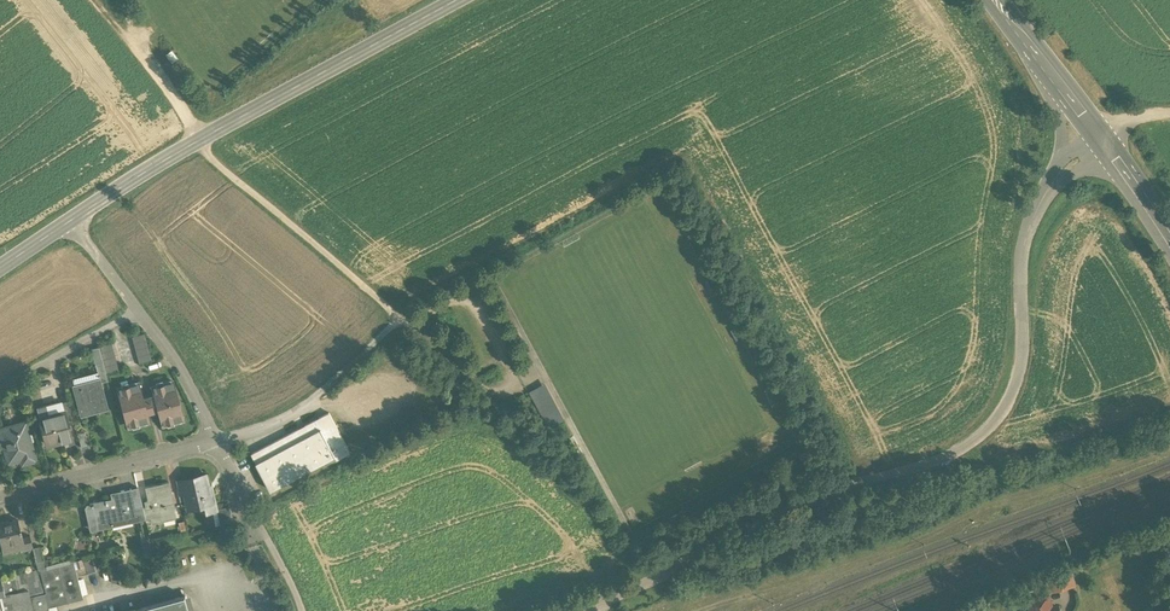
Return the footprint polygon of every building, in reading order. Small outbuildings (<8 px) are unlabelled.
[(145,333),(132,336),(139,363),(152,360),(145,333)] [(112,343),(99,346),(103,362),(106,373),(119,370),(112,343)] [(103,362),(95,364),(99,378),(100,378),(101,382),(108,380),(106,373),(103,362)] [(537,373),(529,377),(529,378),(536,391),(548,413),(556,408),(537,373)] [(99,378),(73,385),(81,415),(108,408),(101,382),(100,378),(99,378)] [(529,378),(523,381),(530,394),(536,391),(529,378)] [(173,381),(152,387),(155,395),(143,399),(147,411),(158,408),(163,424),(183,418),(173,381)] [(139,383),(118,389),(128,426),(149,420),(147,411),(143,399),(139,383)] [(536,391),(530,394),(541,416),(548,413),(536,391)] [(69,400),(61,402),(64,411),(65,411),(68,421),(74,419),(69,400)] [(64,411),(40,418),(47,445),(72,438),(68,421),(65,411),(64,411)] [(322,416),(315,419),(319,426),(325,422),(322,416)] [(315,419),(251,454),(270,489),(334,454),(319,426),(315,419)] [(26,422),(0,429),(9,462),(22,458),(23,463),(36,460),(26,422)] [(85,431),(78,433),(82,447),(89,445),(85,431)] [(206,474),(176,481),(179,495),(186,493),(190,509),(206,505),(207,511),(218,509),(214,491),(210,492),(206,474)] [(147,505),(142,506),(144,518),(150,517),(150,518),(175,513),(169,481),(145,487),(148,499),(146,499),(147,505)] [(137,486),(120,490),(121,495),(91,502),(97,528),(98,528),(97,524),(131,517),(132,520),(144,518),(142,506),(137,486)] [(218,509),(221,524),(235,521),(230,506),(218,509)] [(7,523),(6,521),(0,522),(0,537),(2,545),(19,541),(23,540),(22,537),(18,521),(7,523)] [(30,535),(22,537),(23,540),(19,541),(21,551),(32,548),(32,547),(30,535)] [(39,546),(32,547),(32,548),(35,561),(42,559),(39,546)] [(82,558),(73,560),(77,577),(86,574),(82,558)] [(42,559),(35,561),(37,568),(39,568),(44,567),(42,559)] [(44,567),(39,568),(45,593),(48,606),(55,605),(82,598),(77,577),(73,560),(44,567)] [(30,597),(45,593),(39,568),(37,568),(0,577),(0,580),(4,594),(3,594),(7,610),(33,610),(30,597)] [(79,579),(83,593),(88,592),(83,578),(79,579)] [(45,593),(30,597),(33,610),(57,610),(55,605),(48,606),(45,593)] [(1027,601),(1030,610),(1043,610),(1052,608),(1048,595),(1027,601)] [(132,610),(189,610),(185,597),(132,610)]
